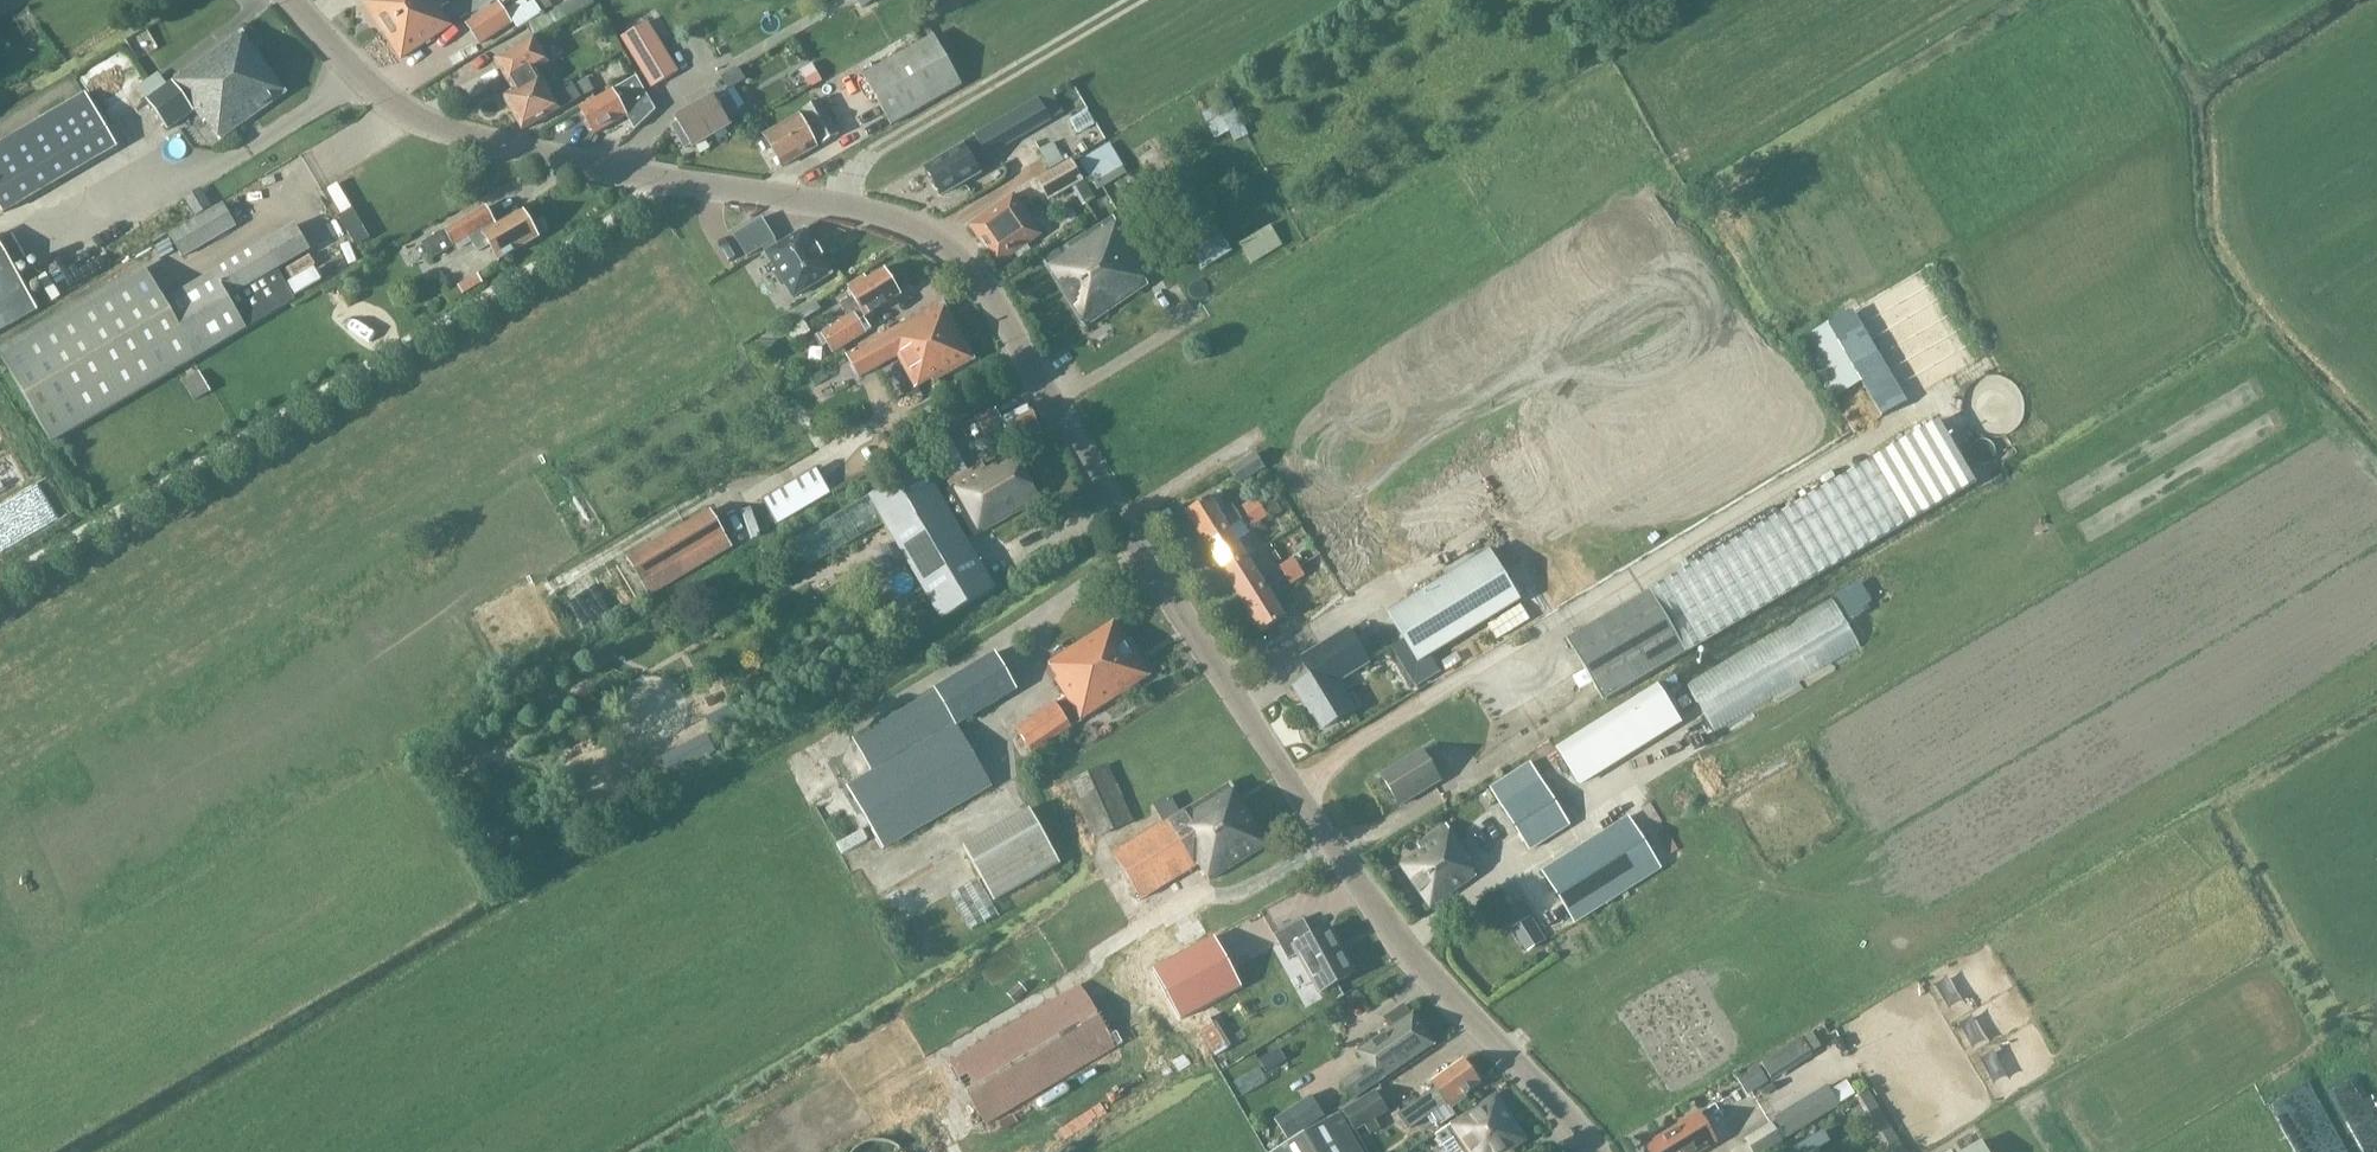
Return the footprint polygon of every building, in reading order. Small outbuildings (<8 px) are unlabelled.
[(429,0),(369,0),(364,4),(382,31),(429,0)] [(382,31),(401,58),(451,25),(441,9),(449,4),(446,0),(438,0),(436,1),(435,0),(429,0),(382,31)] [(535,36),(593,3),(592,0),(573,0),(526,26),(533,37),(535,36)] [(465,24),(480,46),(513,24),(498,2),(465,24)] [(651,87),(678,72),(648,22),(621,37),(651,87)] [(173,82),(146,100),(169,130),(196,110),(216,139),(282,95),(284,97),(288,93),(242,30),(238,33),(239,35),(171,80),(173,82)] [(891,126),(962,85),(934,35),(863,76),(891,126)] [(512,91),(542,75),(539,69),(549,63),(535,36),(533,37),(493,60),(512,91)] [(786,67),(797,86),(809,78),(797,60),(786,67)] [(580,98),(574,86),(572,83),(552,94),(542,75),(512,91),(501,96),(522,132),(561,109),(560,109),(580,98)] [(655,110),(636,76),(579,108),(594,135),(627,117),(635,130),(655,110)] [(574,86),(580,98),(594,92),(588,79),(574,86)] [(726,118),(739,110),(727,90),(713,98),(712,96),(674,118),(676,123),(671,126),(684,150),(690,147),(692,150),(731,127),(726,118)] [(0,143),(0,208),(4,214),(69,175),(68,173),(116,145),(85,92),(45,116),(38,120),(0,143)] [(1038,98),(1006,116),(1018,138),(1044,124),(1051,120),(1038,98)] [(764,138),(761,142),(766,152),(772,151),(781,168),(817,148),(811,137),(816,134),(822,144),(840,133),(821,100),(802,110),(804,116),(801,118),(799,114),(762,135),(764,138)] [(987,153),(978,138),(925,168),(942,195),(980,173),(973,161),(987,153)] [(1080,161),(1093,184),(1123,167),(1110,144),(1080,161)] [(1050,172),(1035,180),(1047,201),(1069,189),(1072,188),(1075,186),(1083,182),(1070,160),(1066,163),(1050,172)] [(180,211),(198,202),(190,184),(171,192),(180,211)] [(1014,195),(968,226),(997,267),(1015,254),(1027,246),(1043,235),(1014,195)] [(182,259),(237,226),(223,203),(168,235),(182,259)] [(434,237),(421,244),(430,259),(443,252),(453,246),(454,247),(456,246),(458,252),(472,243),(477,252),(489,246),(498,262),(540,237),(523,210),(497,226),(486,207),(444,231),(434,237)] [(336,209),(325,215),(339,238),(350,232),(336,209)] [(1145,265),(1114,216),(1040,260),(1082,326),(1147,284),(1140,269),(1145,265)] [(762,218),(734,235),(747,257),(763,247),(766,253),(765,253),(793,298),(830,275),(830,276),(832,275),(831,273),(830,273),(821,257),(822,256),(821,255),(820,255),(816,248),(817,248),(816,246),(814,247),(804,231),(805,231),(804,229),(802,230),(803,230),(777,246),(774,240),(775,240),(762,218)] [(148,273),(2,359),(53,445),(296,300),(278,270),(311,250),(296,225),(166,303),(148,273)] [(1269,225),(1238,245),(1251,265),(1282,245),(1269,225)] [(31,300),(0,246),(0,318),(31,300)] [(847,318),(822,334),(833,352),(865,332),(858,322),(902,295),(884,268),(867,279),(864,275),(847,285),(850,290),(849,290),(852,295),(838,303),(847,318)] [(444,280),(449,290),(470,280),(465,270),(444,280)] [(943,302),(846,355),(859,377),(898,356),(915,388),(931,379),(933,382),(975,359),(943,302)] [(363,316),(375,336),(391,327),(379,307),(363,316)] [(1832,311),(1795,327),(1818,378),(1855,362),(1832,311)] [(183,381),(195,401),(211,392),(199,371),(183,381)] [(976,418),(962,425),(971,444),(1003,427),(1011,444),(1040,428),(1027,404),(1000,417),(995,408),(976,418)] [(1604,702),(1818,576),(1975,483),(1939,421),(1567,640),(1604,702)] [(923,466),(867,498),(883,524),(937,617),(940,622),(996,589),(967,540),(978,534),(1040,499),(1012,452),(984,468),(981,462),(968,470),(945,429),(927,440),(937,458),(950,480),(936,488),(924,466),(923,466)] [(1238,485),(1264,468),(1255,453),(1229,469),(1238,485)] [(778,524),(848,482),(834,458),(764,500),(778,524)] [(50,527),(29,484),(0,498),(0,551),(50,527)] [(1203,542),(1240,519),(1232,506),(1227,509),(1216,493),(1209,498),(1185,513),(1203,542)] [(1247,514),(1261,506),(1255,497),(1242,505),(1247,514)] [(1261,506),(1247,514),(1253,523),(1267,515),(1261,506)] [(627,558),(649,596),(733,547),(710,509),(627,558)] [(1222,572),(1246,557),(1236,540),(1249,533),(1240,519),(1203,542),(1222,572)] [(1417,662),(1521,599),(1491,550),(1387,613),(1417,662)] [(1285,574),(1299,565),(1293,556),(1279,565),(1285,574)] [(1241,602),(1272,583),(1265,571),(1258,575),(1246,557),(1222,572),(1241,602)] [(1304,574),(1299,566),(1299,565),(1285,574),(1291,583),(1304,575),(1304,574)] [(1272,583),(1241,602),(1259,631),(1284,616),(1275,601),(1281,597),(1272,583)] [(1822,602),(1676,672),(1699,719),(1845,649),(1822,602)] [(1080,722),(1149,677),(1137,657),(1141,654),(1131,638),(1127,641),(1114,620),(1094,634),(1047,665),(1056,679),(1054,681),(1064,697),(1055,704),(1029,720),(1016,727),(1031,753),(1071,727),(1080,722)] [(1306,658),(1315,674),(1295,686),(1306,705),(1308,703),(1324,728),(1352,711),(1334,682),(1367,661),(1349,630),(1301,660),(1302,661),(1306,658)] [(957,726),(1017,690),(995,653),(936,689),(850,739),(869,772),(845,785),(881,849),(991,787),(957,726)] [(1526,730),(1577,706),(1564,678),(1513,701),(1526,730)] [(1560,781),(1668,720),(1645,680),(1529,746),(1539,763),(1547,758),(1560,781)] [(1421,750),(1380,775),(1399,806),(1439,781),(1421,750)] [(1530,851),(1570,826),(1531,762),(1490,789),(1530,851)] [(1108,765),(1067,783),(1093,840),(1133,822),(1108,765)] [(1171,796),(1154,806),(1153,806),(1163,824),(1113,853),(1141,901),(1198,866),(1208,881),(1266,845),(1229,784),(1180,813),(1171,796)] [(963,846),(994,901),(1061,864),(1030,809),(963,846)] [(1541,872),(1574,924),(1662,869),(1628,817),(1541,872)] [(1430,909),(1476,875),(1468,861),(1471,859),(1450,830),(1445,823),(1417,845),(1421,850),(1399,866),(1430,909)] [(822,837),(829,854),(858,841),(851,825),(822,837)] [(1304,920),(1275,935),(1286,955),(1293,951),(1317,993),(1354,973),(1329,929),(1314,937),(1304,920)] [(1214,936),(1152,969),(1180,1020),(1242,987),(1214,936)] [(1080,985),(949,1063),(987,1125),(1118,1046),(1080,985)] [(1376,1083),(1435,1044),(1413,1012),(1411,1014),(1405,1004),(1383,1018),(1389,1028),(1356,1051),(1366,1067),(1340,1084),(1350,1100),(1357,1096),(1376,1083)] [(1216,1021),(1201,1031),(1216,1056),(1232,1047),(1216,1021)] [(1761,1063),(1770,1078),(1811,1052),(1802,1038),(1761,1063)] [(1434,1088),(1397,1114),(1408,1130),(1430,1115),(1437,1127),(1454,1116),(1451,1112),(1468,1100),(1464,1096),(1480,1085),(1463,1061),(1430,1083),(1434,1088)] [(1725,1075),(1733,1089),(1753,1077),(1744,1064),(1725,1075)] [(1221,1077),(1229,1093),(1254,1081),(1246,1065),(1221,1077)] [(1777,1121),(1772,1124),(1782,1139),(1786,1136),(1787,1138),(1840,1105),(1831,1090),(1830,1089),(1777,1121)] [(1375,1091),(1342,1111),(1355,1131),(1364,1126),(1370,1135),(1380,1129),(1374,1119),(1387,1111),(1375,1091)] [(1287,1112),(1275,1119),(1288,1140),(1300,1133),(1324,1117),(1311,1096),(1287,1112)] [(1451,1127),(1436,1136),(1443,1146),(1444,1146),(1448,1151),(1509,1151),(1526,1141),(1496,1096),(1451,1127)] [(1339,1113),(1273,1151),(1362,1151),(1339,1113)] [(1716,1144),(1699,1114),(1680,1125),(1680,1124),(1645,1146),(1648,1151),(1703,1151),(1716,1144)] [(1782,1139),(1772,1124),(1747,1140),(1754,1151),(1766,1151),(1783,1141),(1782,1139)] [(911,1148),(906,1143),(897,1136),(889,1132),(876,1130),(863,1132),(856,1136),(846,1143),(841,1148),(839,1151),(913,1151),(911,1148)] [(1981,1141),(1962,1151),(1988,1151),(1981,1141)]
